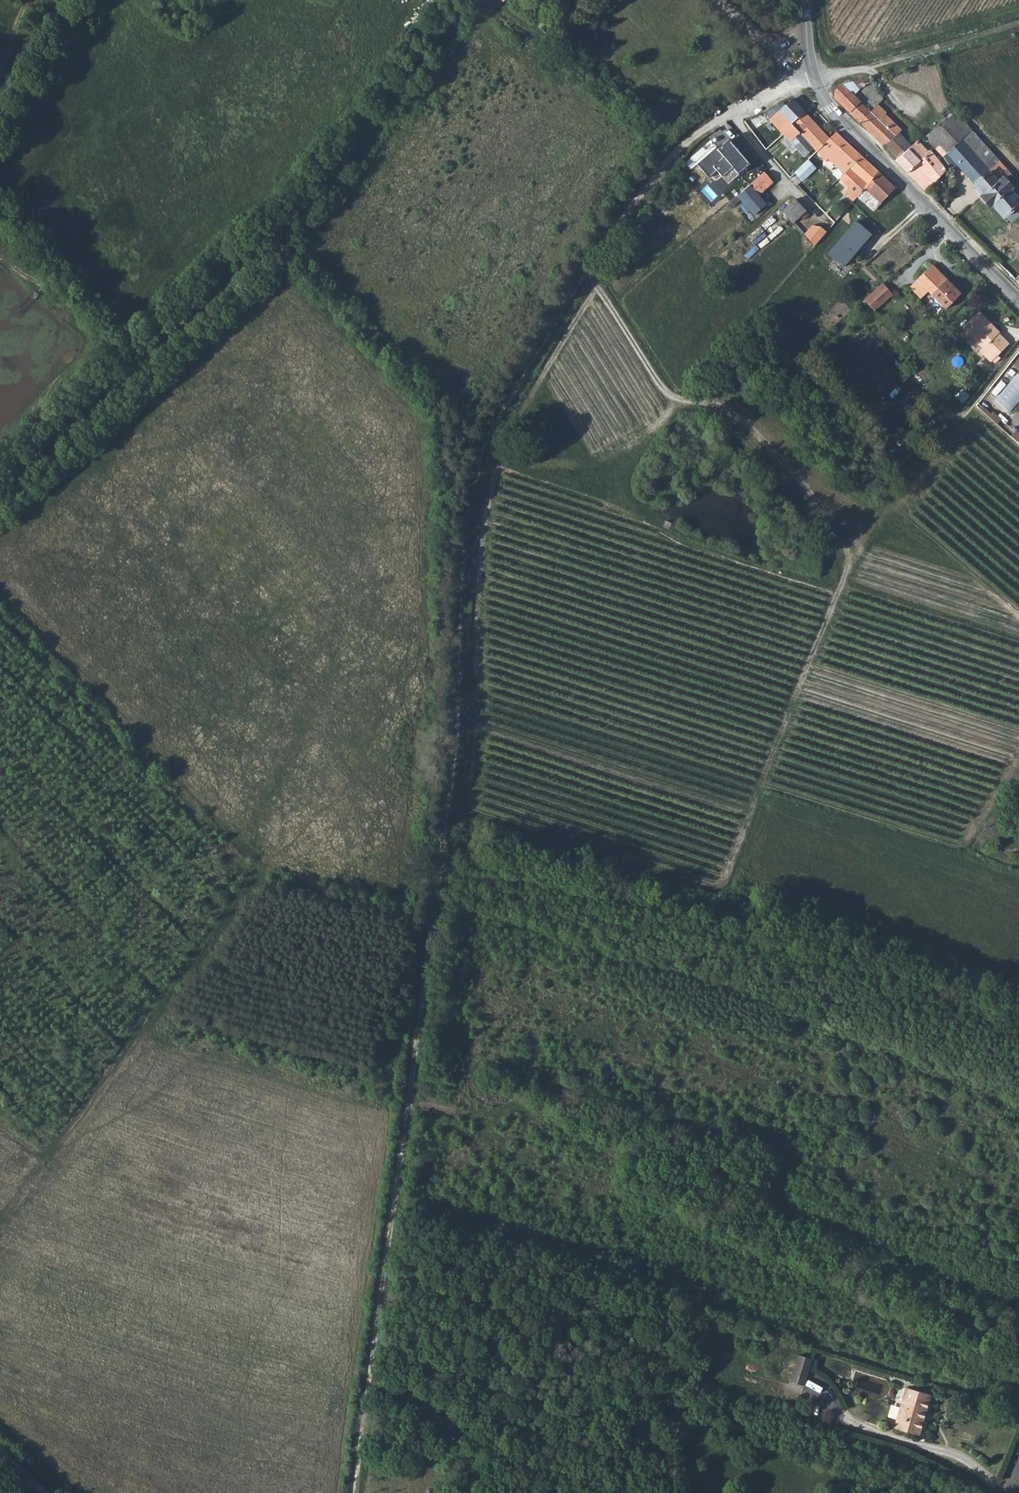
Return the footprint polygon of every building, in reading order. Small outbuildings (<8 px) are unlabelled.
[(840,87),(853,98),(857,91),(850,84),(840,87)] [(840,87),(834,89),(833,92),(833,100),(860,125),(871,114),(853,98),(840,87)] [(761,115),(800,154),(809,144),(817,151),(829,140),(801,111),(790,101),(783,107),(780,104),(761,115)] [(927,136),(936,146),(937,146),(946,155),(973,131),(950,106),(942,113),(947,119),(927,136)] [(860,125),(886,148),(899,135),(901,133),(885,118),(886,116),(877,108),(871,114),(860,125)] [(985,198),(983,200),(991,210),(994,209),(1004,221),(1018,207),(1018,201),(1012,193),(1013,190),(1006,183),(1005,180),(1012,174),(1001,162),(973,131),(946,155),(985,198)] [(815,153),(823,161),(826,159),(843,175),(860,157),(835,133),(834,134),(829,140),(817,151),(815,153)] [(716,147),(698,164),(709,178),(718,171),(723,177),(734,167),(739,173),(757,158),(738,135),(730,141),(729,139),(718,149),(716,147)] [(886,148),(898,159),(911,145),(899,135),(886,148)] [(898,159),(896,162),(924,189),(923,191),(927,194),(946,174),(928,157),(928,158),(914,144),(911,145),(898,159)] [(851,201),(855,196),(877,173),(860,157),(843,175),(838,180),(846,187),(841,192),(851,201)] [(789,178),(796,186),(814,168),(807,160),(789,178)] [(748,185),(758,195),(772,181),(763,171),(748,185)] [(855,196),(857,197),(865,190),(879,203),(893,188),(877,173),(855,196)] [(736,195),(753,215),(765,204),(758,195),(748,185),(742,190),(736,195)] [(857,197),(871,211),(879,203),(865,190),(857,197)] [(790,201),(800,213),(808,206),(796,193),(788,200),(790,201)] [(820,209),(825,214),(835,204),(830,199),(820,209)] [(777,213),(787,224),(800,213),(790,201),(777,213)] [(871,235),(855,221),(828,252),(843,266),(871,235)] [(810,225),(802,233),(812,244),(824,231),(818,226),(810,225)] [(908,286),(920,298),(926,291),(946,309),(961,294),(946,278),(944,279),(931,263),(908,286)] [(862,298),(873,309),(891,293),(881,282),(862,298)] [(961,327),(983,347),(980,351),(991,361),(1010,342),(977,310),(961,327)] [(1013,411),(1018,402),(1018,373),(1016,371),(1011,379),(1004,375),(990,396),(1013,411)] [(980,407),(978,410),(991,421),(993,418),(980,407)] [(993,418),(991,421),(998,427),(1003,421),(996,415),(993,418)] [(786,1382),(806,1388),(816,1362),(796,1355),(786,1382)] [(895,1430),(923,1439),(936,1398),(907,1390),(895,1430)]
